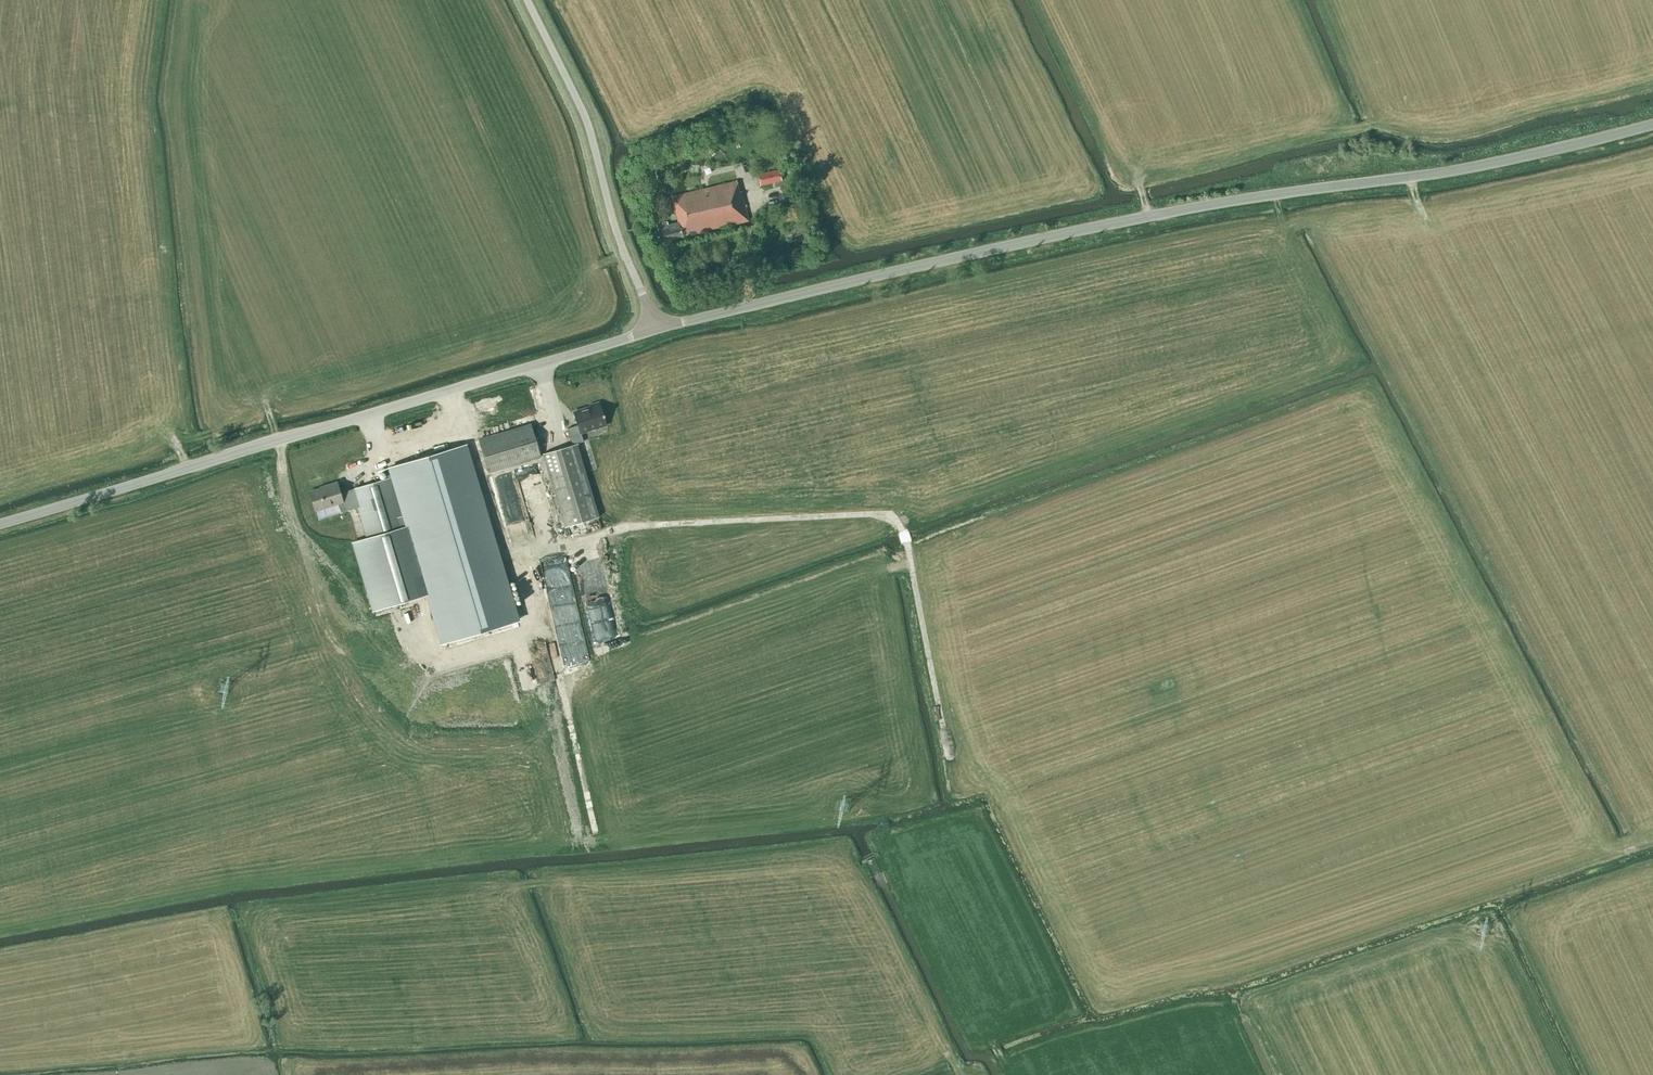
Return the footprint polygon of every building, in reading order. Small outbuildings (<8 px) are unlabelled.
[(704,147),(711,156),(717,151),(710,142),(704,147)] [(781,181),(779,170),(758,175),(760,186),(781,181)] [(682,237),(682,235),(691,232),(692,234),(748,221),(741,191),(739,192),(737,181),(672,196),(678,222),(668,225),(667,222),(656,225),(658,231),(655,231),(658,243),(682,237)] [(556,390),(568,389),(567,377),(555,378),(556,390)] [(576,444),(583,442),(580,433),(606,425),(599,403),(589,406),(590,408),(573,413),(577,426),(567,429),(572,445),(542,454),(564,528),(598,518),(576,444)] [(540,457),(530,424),(478,440),(488,473),(540,457)] [(336,483),(325,486),(325,487),(309,492),(315,511),(338,504),(340,512),(356,508),(366,538),(353,542),(367,590),(422,575),(403,511),(410,509),(429,571),(483,555),(454,459),(351,490),(352,493),(340,497),(336,483)] [(415,582),(419,594),(425,593),(421,580),(415,582)]
